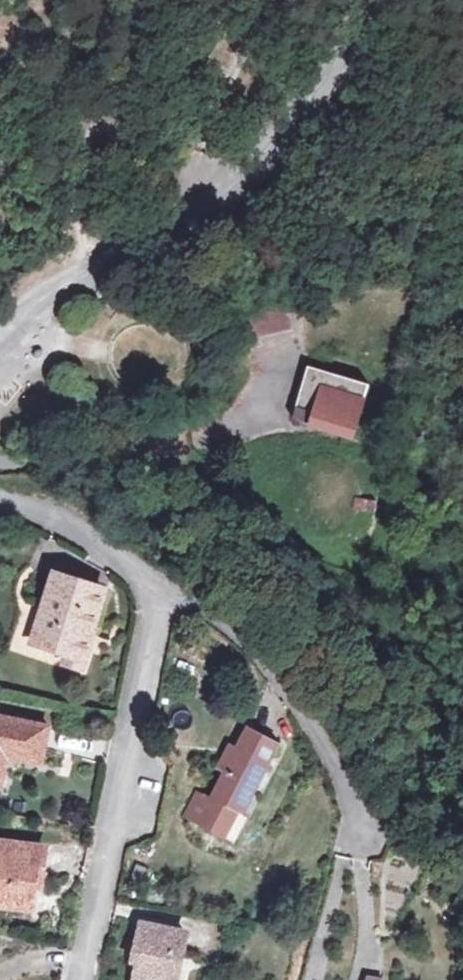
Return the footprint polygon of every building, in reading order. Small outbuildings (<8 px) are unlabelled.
[(236,309),(243,340),(289,330),(283,299),(236,309)] [(308,366),(292,419),(353,437),(369,385),(308,366)] [(356,496),(354,507),(376,512),(378,500),(356,496)] [(77,629),(91,634),(104,591),(56,575),(35,641),(69,652),(77,629)] [(93,635),(91,634),(77,629),(69,652),(65,662),(82,668),(93,635)] [(43,753),(48,727),(0,717),(0,786),(1,786),(6,757),(8,746),(43,753)] [(212,797),(197,789),(183,814),(217,832),(235,799),(248,805),(280,743),(250,726),(238,748),(231,759),(225,756),(219,768),(225,772),(212,797)] [(232,744),(225,756),(231,759),(238,748),(232,744)] [(42,763),(43,753),(8,746),(6,757),(42,763)] [(235,799),(217,832),(233,841),(248,816),(244,814),(248,805),(235,799)] [(42,871),(45,848),(0,842),(0,904),(30,908),(33,883),(34,870),(42,871)] [(40,885),(42,871),(34,870),(33,883),(40,885)] [(182,951),(180,951),(184,931),(142,923),(135,961),(139,962),(136,979),(176,979),(182,951)]
